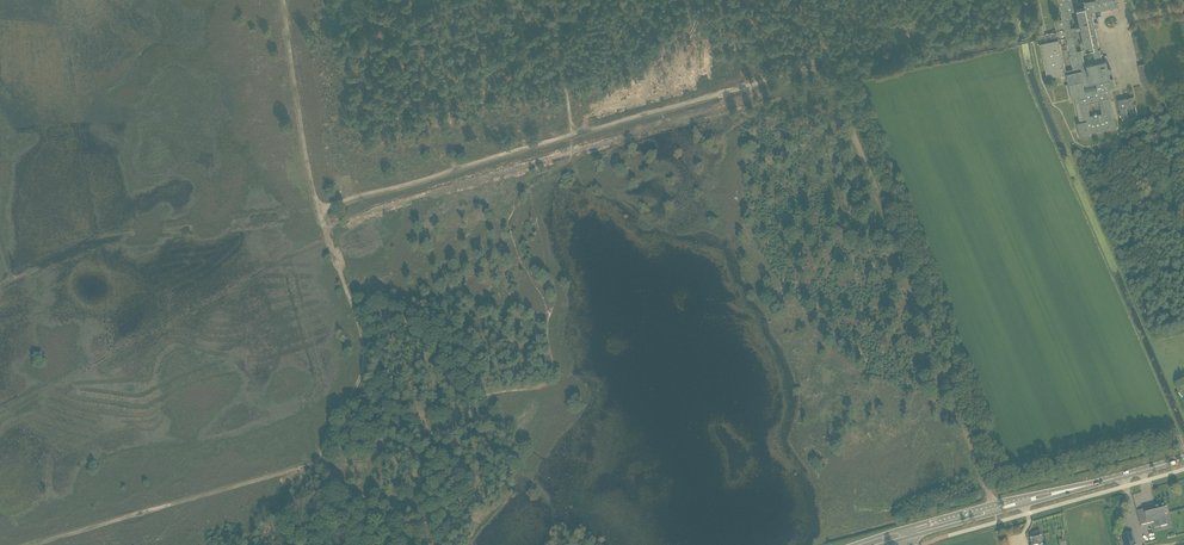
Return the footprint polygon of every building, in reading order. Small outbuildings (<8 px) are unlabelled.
[(1077,4),(1077,0),(1058,0),(1062,19),(1054,21),(1056,29),(1057,28),(1059,38),(1058,39),(1058,40),(1040,44),(1047,77),(1066,74),(1068,84),(1069,84),(1072,100),(1075,99),(1080,122),(1076,122),(1080,137),(1090,135),(1089,133),(1116,127),(1115,119),(1112,120),(1107,98),(1110,97),(1108,89),(1115,87),(1113,78),(1110,78),(1109,73),(1109,72),(1110,72),(1111,71),(1111,70),(1111,69),(1111,68),(1110,68),(1110,67),(1109,67),(1108,67),(1107,67),(1106,60),(1102,61),(1100,50),(1098,50),(1097,47),(1099,46),(1092,15),(1091,15),(1090,12),(1092,11),(1092,12),(1110,8),(1110,9),(1113,9),(1113,8),(1119,6),(1118,0),(1094,0),(1077,4)] [(1138,64),(1142,85),(1144,85),(1145,89),(1153,87),(1152,83),(1148,62),(1138,64)] [(1135,106),(1135,104),(1136,104),(1135,102),(1133,96),(1128,98),(1128,97),(1127,97),(1127,98),(1117,100),(1122,121),(1128,120),(1126,108),(1135,106)] [(1143,510),(1137,511),(1139,517),(1141,526),(1154,522),(1155,527),(1155,528),(1155,527),(1161,526),(1166,525),(1164,516),(1167,515),(1167,513),(1168,512),(1167,510),(1166,509),(1165,504),(1143,510)] [(1121,536),(1123,544),(1135,544),(1132,533),(1121,536)] [(1042,544),(1040,534),(1030,537),(1032,544),(1040,544),(1042,544)]
